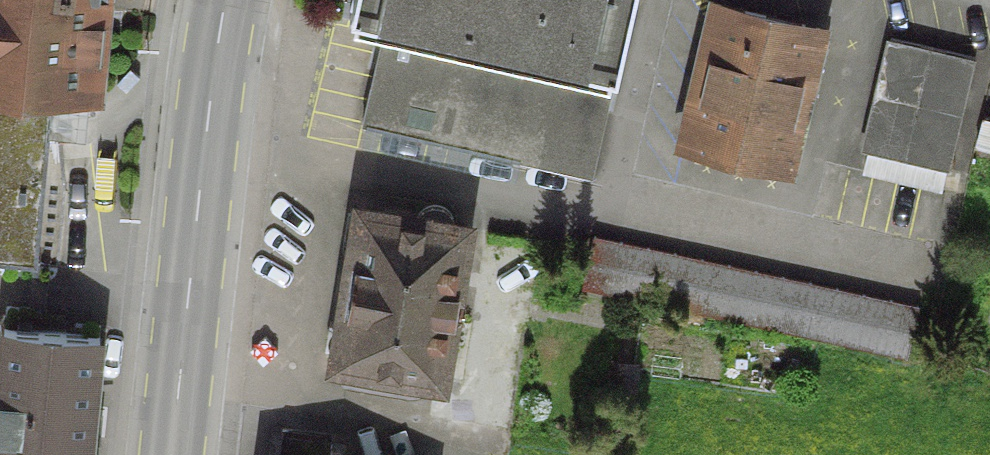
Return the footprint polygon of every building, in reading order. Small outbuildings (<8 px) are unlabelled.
[(85,100),(94,12),(102,0),(0,0),(0,267),(33,271),(49,96),(85,100)] [(588,180),(629,0),(351,0),(345,25),(379,33),(358,128),(362,129),(364,117),(426,131),(423,143),(588,180)] [(680,146),(783,170),(816,33),(713,8),(680,146)] [(860,155),(945,175),(972,62),(887,42),(860,155)] [(444,320),(450,321),(454,293),(448,292),(458,232),(450,231),(448,220),(445,215),(439,211),(433,209),(424,210),(419,213),(414,219),(412,225),(359,216),(335,363),(388,372),(389,380),(392,387),(399,393),(409,394),(417,391),(422,386),(426,378),(434,380),(444,320)] [(903,360),(914,310),(590,241),(579,291),(903,360)] [(1,331),(0,339),(0,442),(85,450),(96,340),(1,331)] [(0,442),(0,454),(84,454),(85,450),(0,442)] [(321,448),(282,442),(280,454),(320,454),(321,448)]
